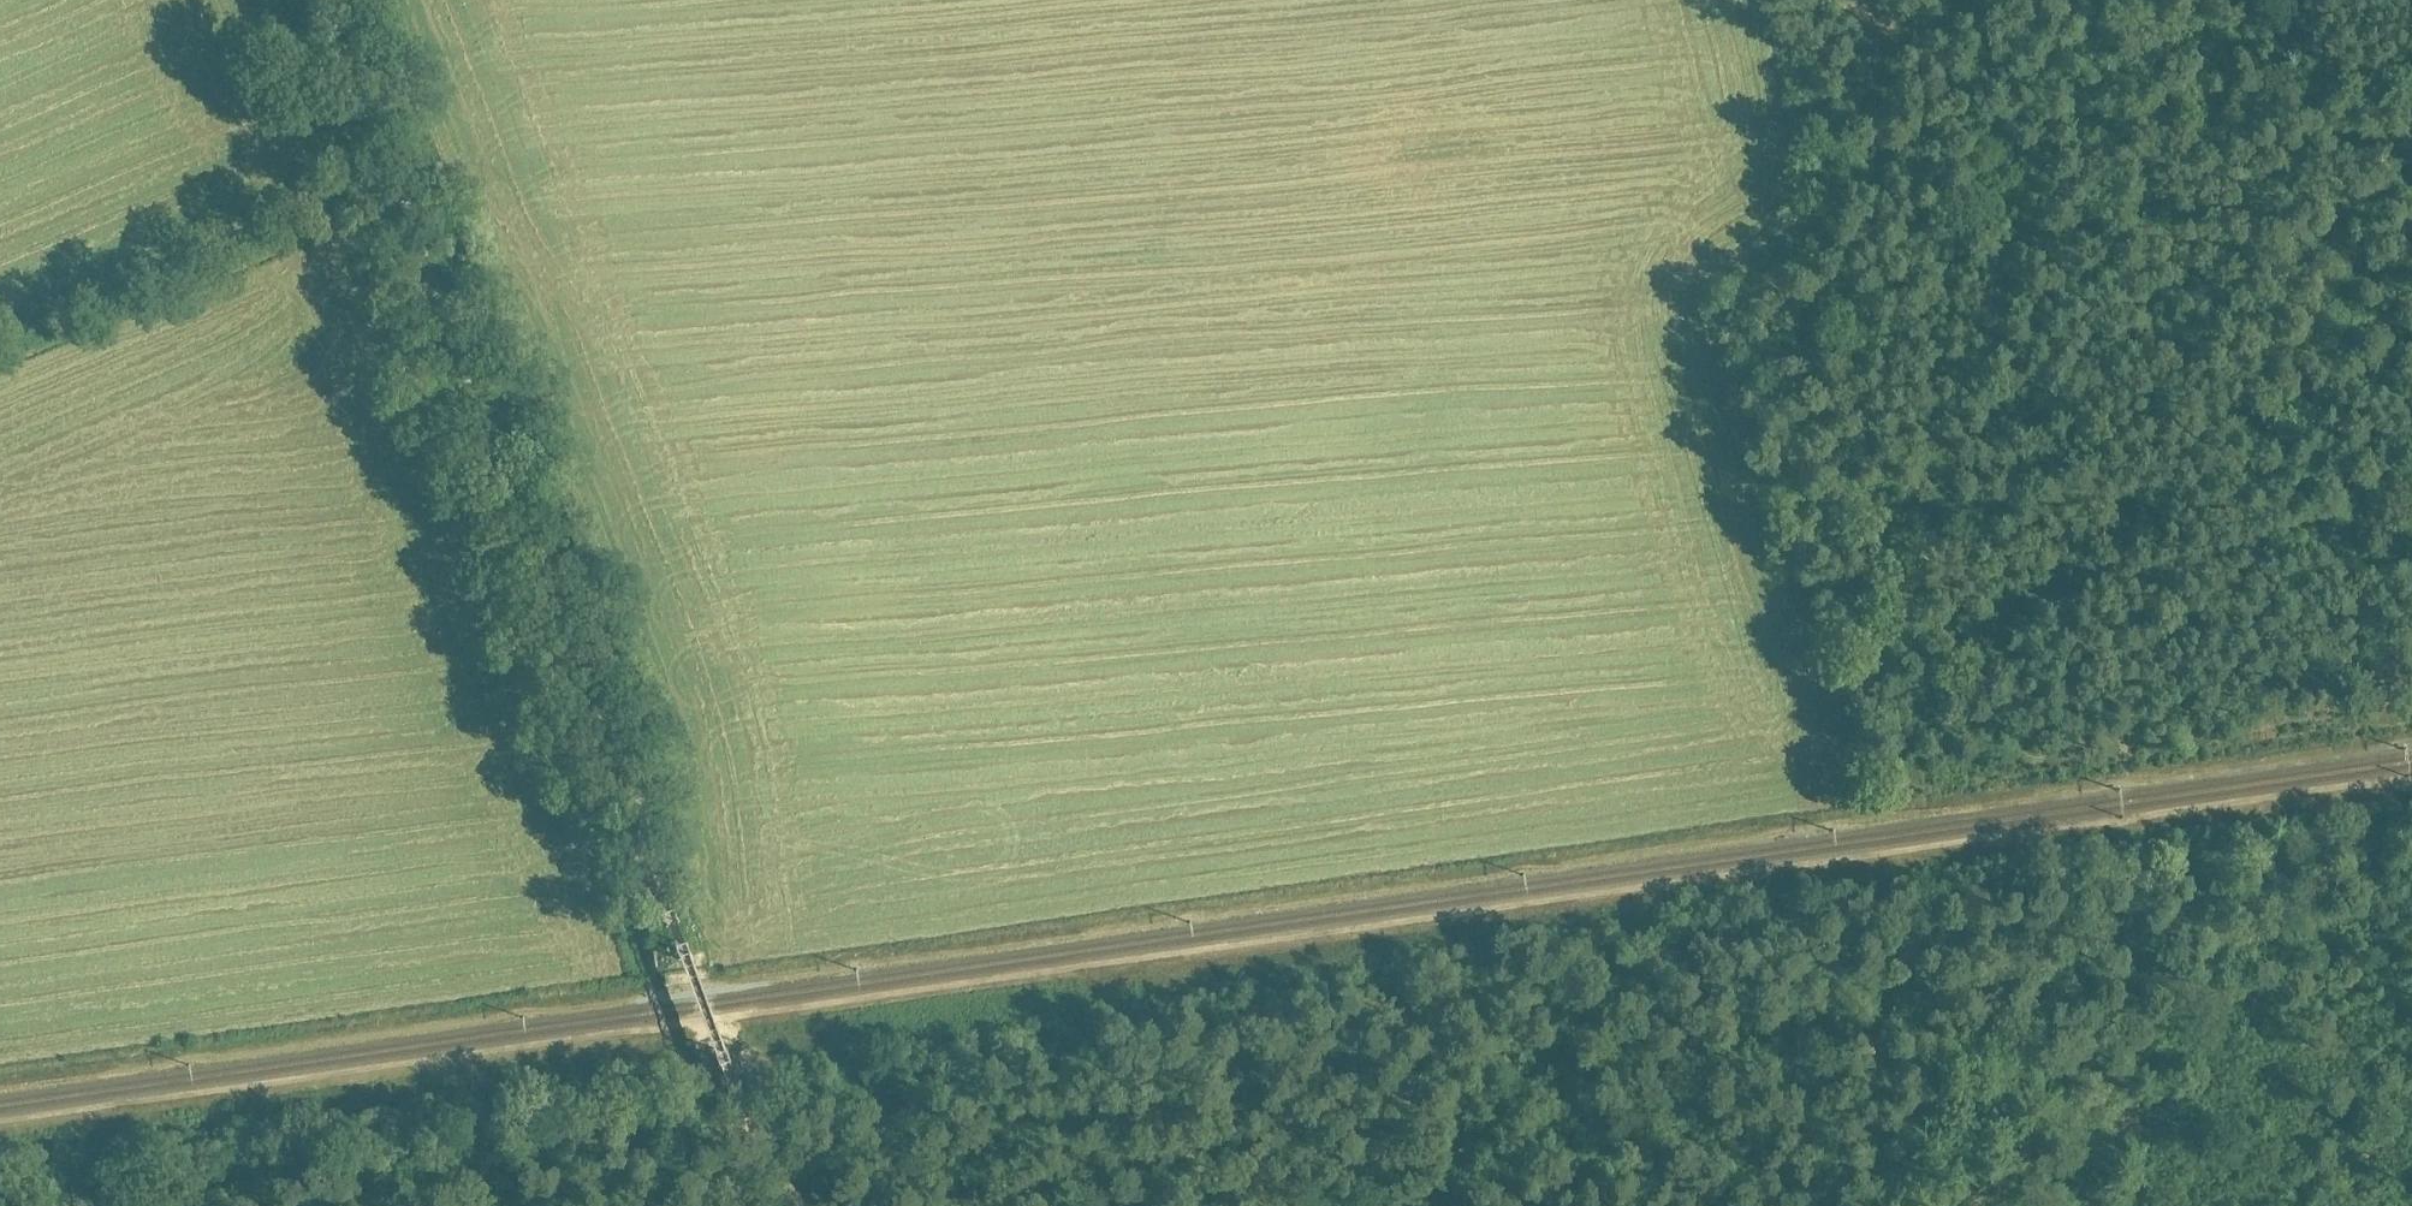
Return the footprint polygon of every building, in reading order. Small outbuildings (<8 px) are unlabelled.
[(2367,689),(2370,701),(2386,698),(2384,686),(2367,689)] [(2398,703),(2384,709),(2390,723),(2405,717),(2398,703)]
